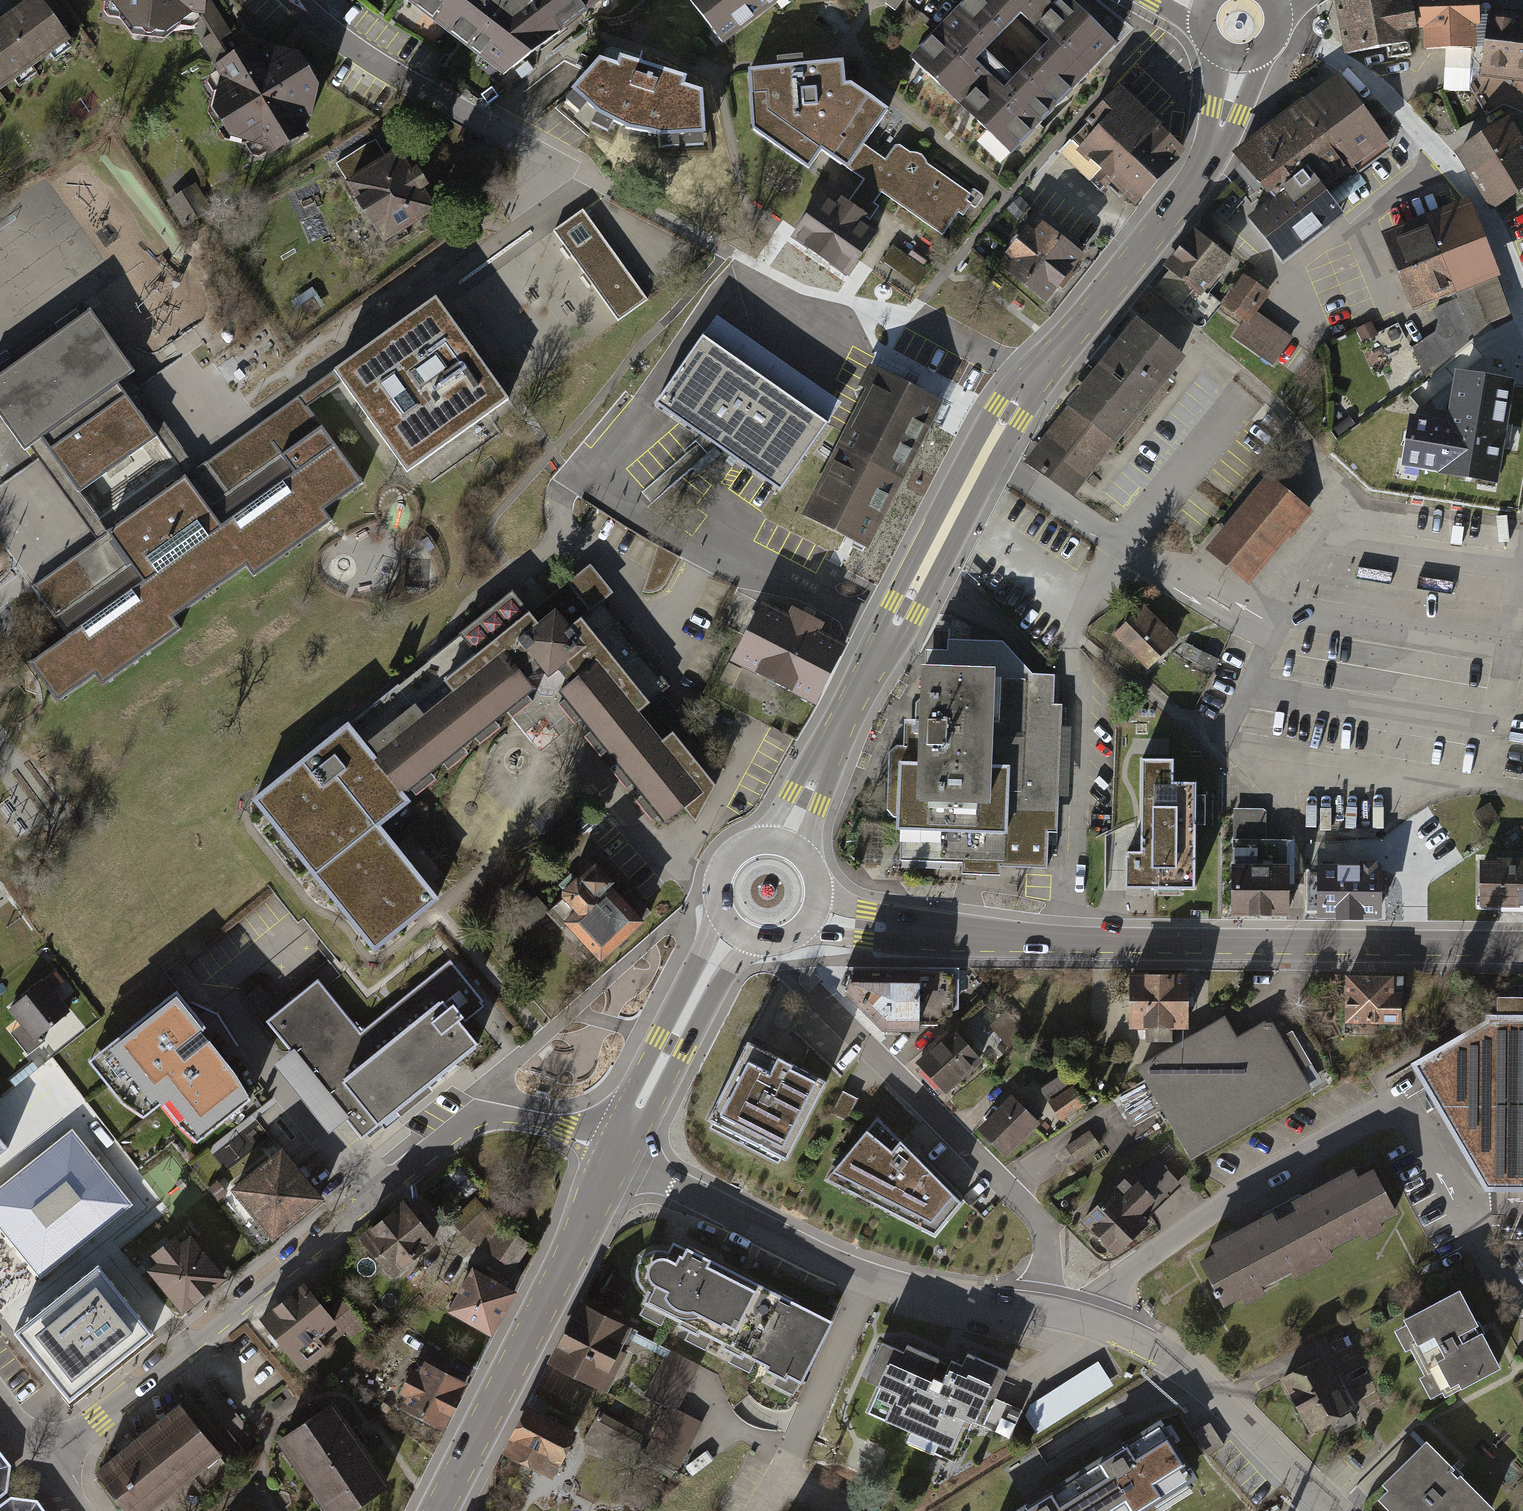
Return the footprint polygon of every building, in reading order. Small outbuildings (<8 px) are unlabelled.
[(109,3),(140,37),(175,42),(208,16),(208,0),(109,0),(109,3)] [(510,82),(615,0),(403,0),(510,82)] [(721,46),(781,0),(686,0),(721,46)] [(1039,0),(967,0),(909,61),(1012,158),(1115,49),(1065,2),(1054,14),(1039,0)] [(1347,55),(1410,45),(1408,32),(1415,31),(1410,1),(1403,2),(1403,0),(1338,0),(1347,55)] [(1418,30),(1422,30),(1423,50),(1476,48),(1475,25),(1479,25),(1478,0),(1417,0),(1418,30)] [(40,1),(0,30),(0,98),(73,45),(40,1)] [(1488,8),(1480,75),(1522,80),(1522,12),(1488,8)] [(306,57),(260,47),(217,75),(218,112),(241,149),(280,159),(315,138),(328,98),(306,57)] [(631,62),(620,58),(616,68),(598,61),(575,92),(598,112),(626,130),(656,136),(700,134),(697,93),(677,86),(681,77),(631,62)] [(851,90),(849,64),(754,73),(760,135),(815,174),(828,155),(872,186),(856,209),(872,220),(887,199),(945,239),(974,199),(898,146),(887,163),(869,150),(894,115),(858,90),(851,90)] [(1393,151),(1341,79),(1309,102),(1361,174),(1393,151)] [(1180,150),(1123,97),(1077,145),(1134,199),(1180,150)] [(1331,195),(1361,174),(1309,102),(1279,123),(1308,163),(1331,195)] [(1453,157),(1470,182),(1522,149),(1522,140),(1511,119),(1453,157)] [(1266,193),(1308,163),(1279,123),(1237,153),(1266,193)] [(1470,182),(1491,215),(1520,198),(1522,196),(1522,149),(1470,182)] [(404,156),(349,188),(385,251),(440,219),(404,156)] [(1308,163),(1266,193),(1310,253),(1340,231),(1320,203),(1331,195),(1308,163)] [(193,185),(166,201),(183,230),(210,215),(193,185)] [(884,236),(826,195),(792,243),(850,284),(884,236)] [(1487,245),(1469,201),(1381,235),(1398,280),(1487,245)] [(649,301),(584,210),(553,232),(618,323),(649,301)] [(1102,210),(1075,224),(1085,244),(1112,230),(1102,210)] [(1083,248),(1047,220),(1038,231),(1031,225),(1009,253),(1018,259),(1010,270),(1045,297),(1083,248)] [(1236,264),(1200,236),(1155,295),(1180,314),(1194,295),(1206,304),(1236,264)] [(1500,280),(1487,245),(1398,280),(1412,314),(1500,280)] [(1271,298),(1245,281),(1224,312),(1247,327),(1237,342),(1277,369),(1296,341),(1258,316),(1271,298)] [(508,399),(436,298),(389,331),(334,371),(407,471),(508,399)] [(90,310),(0,374),(0,415),(26,451),(41,440),(119,384),(135,372),(90,310)] [(1371,320),(1355,328),(1361,341),(1377,334),(1371,320)] [(1139,323),(1073,407),(1113,439),(1114,440),(1180,357),(1139,323)] [(835,424),(703,336),(652,405),(784,494),(835,424)] [(847,436),(827,475),(805,519),(869,548),(939,415),(945,402),(869,363),(863,377),(874,383),(847,436)] [(327,371),(301,396),(311,406),(337,381),(327,371)] [(119,384),(41,440),(81,495),(159,439),(132,403),(123,390),(119,384)] [(1449,439),(1424,435),(1417,472),(1490,485),(1503,406),(1456,398),(1449,439)] [(363,487),(299,400),(194,478),(107,542),(35,595),(73,645),(35,673),(61,708),(98,681),(105,691),(180,635),(173,624),(251,567),(258,577),(330,524),(324,516),(363,487)] [(1072,493),(1113,439),(1073,407),(1029,463),(1072,493)] [(1310,513),(1271,481),(1212,552),(1250,583),(1286,538),(1289,540),(1310,513)] [(257,805),(380,956),(445,904),(384,834),(415,811),(406,798),(551,689),(670,830),(710,795),(580,613),(612,588),(603,577),(592,564),(532,618),(518,599),(257,805)] [(789,620),(763,607),(735,661),(815,702),(842,650),(818,637),(823,628),(793,613),(789,620)] [(1179,642),(1144,608),(1113,638),(1148,673),(1179,642)] [(948,652),(926,651),(925,676),(921,676),(920,687),(920,700),(915,704),(915,721),(905,721),(904,748),(896,748),(890,754),(888,811),(893,819),(896,819),(895,835),(901,835),(900,863),(963,865),(962,877),(982,878),(1001,878),(1001,869),(1046,871),(1048,835),(1057,835),(1062,707),(1054,707),(1055,678),(1032,678),(1003,644),(948,642),(948,652)] [(1174,764),(1142,764),(1141,857),(1126,857),(1126,895),(1196,896),(1197,788),(1173,787),(1174,764)] [(1501,819),(1491,803),(1474,813),(1484,829),(1501,819)] [(1267,807),(1234,807),(1234,866),(1231,866),(1231,918),(1290,919),(1290,883),(1295,883),(1295,839),(1267,839),(1267,807)] [(1497,859),(1497,862),(1480,862),(1480,909),(1522,909),(1522,859),(1497,859)] [(1360,865),(1318,865),(1318,920),(1337,920),(1337,922),(1365,923),(1365,920),(1384,920),(1384,865),(1379,865),(1379,861),(1360,861),(1360,865)] [(600,873),(558,912),(602,960),(644,921),(600,873)] [(482,1005),(450,965),(361,1037),(318,983),(270,1022),(365,1139),(480,1046),(461,1022),(482,1005)] [(842,989),(883,1027),(918,1028),(918,1024),(936,1025),(951,1008),(951,973),(912,973),(912,975),(851,974),(842,989)] [(1195,977),(1134,976),(1133,1032),(1194,1033),(1195,977)] [(1407,980),(1351,980),(1351,1028),(1407,1027),(1407,980)] [(45,983),(8,1012),(33,1043),(70,1015),(45,983)] [(206,1027),(175,987),(85,1058),(120,1102),(142,1116),(160,1103),(176,1124),(196,1142),(250,1100),(231,1068),(202,1030),(206,1027)] [(1509,999),(1497,999),(1497,1008),(1497,1015),(1522,1015),(1522,999),(1509,999)] [(1486,1015),(1486,1022),(1414,1063),(1420,1075),(1473,1166),(1486,1189),(1522,1189),(1522,1015),(1497,1015),(1486,1015)] [(1228,1017),(1139,1070),(1195,1163),(1316,1091),(1274,1021),(1242,1040),(1228,1017)] [(952,1030),(912,1062),(940,1097),(980,1065),(952,1030)] [(786,1157),(824,1083),(747,1044),(709,1119),(786,1157)] [(1085,1107),(1063,1073),(1039,1088),(1061,1123),(1085,1107)] [(1010,1097),(976,1129),(1004,1158),(1037,1126),(1010,1097)] [(879,1121),(827,1181),(933,1235),(960,1200),(879,1121)] [(72,1127),(0,1185),(0,1224),(41,1275),(132,1202),(72,1127)] [(1089,1129),(1064,1146),(1075,1162),(1100,1146),(1089,1129)] [(326,1204),(285,1153),(235,1193),(276,1245),(326,1204)] [(1147,1220),(1184,1190),(1159,1159),(1084,1220),(1120,1263),(1157,1232),(1147,1220)] [(1371,1165),(1199,1262),(1228,1314),(1400,1218),(1371,1165)] [(442,1246),(407,1204),(361,1241),(395,1284),(442,1246)] [(478,1244),(516,1266),(531,1240),(493,1218),(478,1244)] [(224,1275),(192,1236),(180,1246),(175,1239),(153,1257),(158,1263),(150,1269),(182,1309),(224,1275)] [(710,1335),(716,1338),(747,1276),(671,1237),(666,1247),(659,1246),(652,1246),(646,1249),(640,1253),(636,1259),(634,1266),(634,1273),(636,1279),(639,1285),(645,1290),(640,1299),(643,1301),(638,1311),(659,1322),(664,1312),(677,1318),(675,1322),(687,1328),(683,1336),(704,1347),(710,1335)] [(96,1268),(14,1334),(67,1400),(150,1334),(96,1268)] [(519,1297),(472,1271),(450,1313),(497,1338),(519,1297)] [(832,1319),(747,1276),(716,1338),(721,1341),(719,1345),(731,1351),(727,1358),(749,1369),(755,1358),(765,1363),(763,1367),(775,1373),(771,1381),(793,1392),(799,1380),(800,1381),(832,1319)] [(310,1289),(264,1326),(306,1378),(333,1355),(325,1346),(343,1331),(350,1341),(365,1329),(344,1303),(331,1314),(310,1289)] [(1508,1374),(1467,1295),(1399,1331),(1437,1404),(1448,1399),(1452,1404),(1508,1374)] [(640,1333),(581,1304),(550,1368),(610,1397),(640,1333)] [(991,1433),(1015,1379),(977,1363),(971,1375),(912,1349),(909,1356),(887,1346),(868,1389),(883,1395),(870,1424),(967,1466),(983,1430),(991,1433)] [(649,1455),(682,1472),(706,1426),(681,1414),(703,1369),(671,1353),(638,1419),(662,1431),(649,1455)] [(1325,1360),(1283,1381),(1313,1440),(1355,1419),(1325,1360)] [(1034,1427),(1116,1390),(1104,1364),(1022,1402),(1034,1427)] [(449,1436),(471,1388),(421,1365),(399,1414),(449,1436)] [(181,1406),(99,1472),(131,1510),(143,1510),(190,1473),(204,1489),(230,1468),(181,1406)] [(282,1443),(326,1510),(369,1510),(394,1495),(338,1407),(282,1443)] [(580,1437),(528,1411),(505,1456),(558,1482),(580,1437)] [(1205,1478),(1169,1420),(1023,1510),(1152,1510),(1205,1478)] [(1210,1421),(1194,1431),(1210,1455),(1225,1446),(1210,1421)] [(1432,1446),(1388,1490),(1394,1495),(1384,1505),(1390,1510),(1498,1510),(1432,1446)] [(0,1451),(0,1495),(6,1490),(9,1463),(0,1451)] [(37,1499),(10,1495),(0,1503),(0,1510),(46,1510),(37,1499)]
